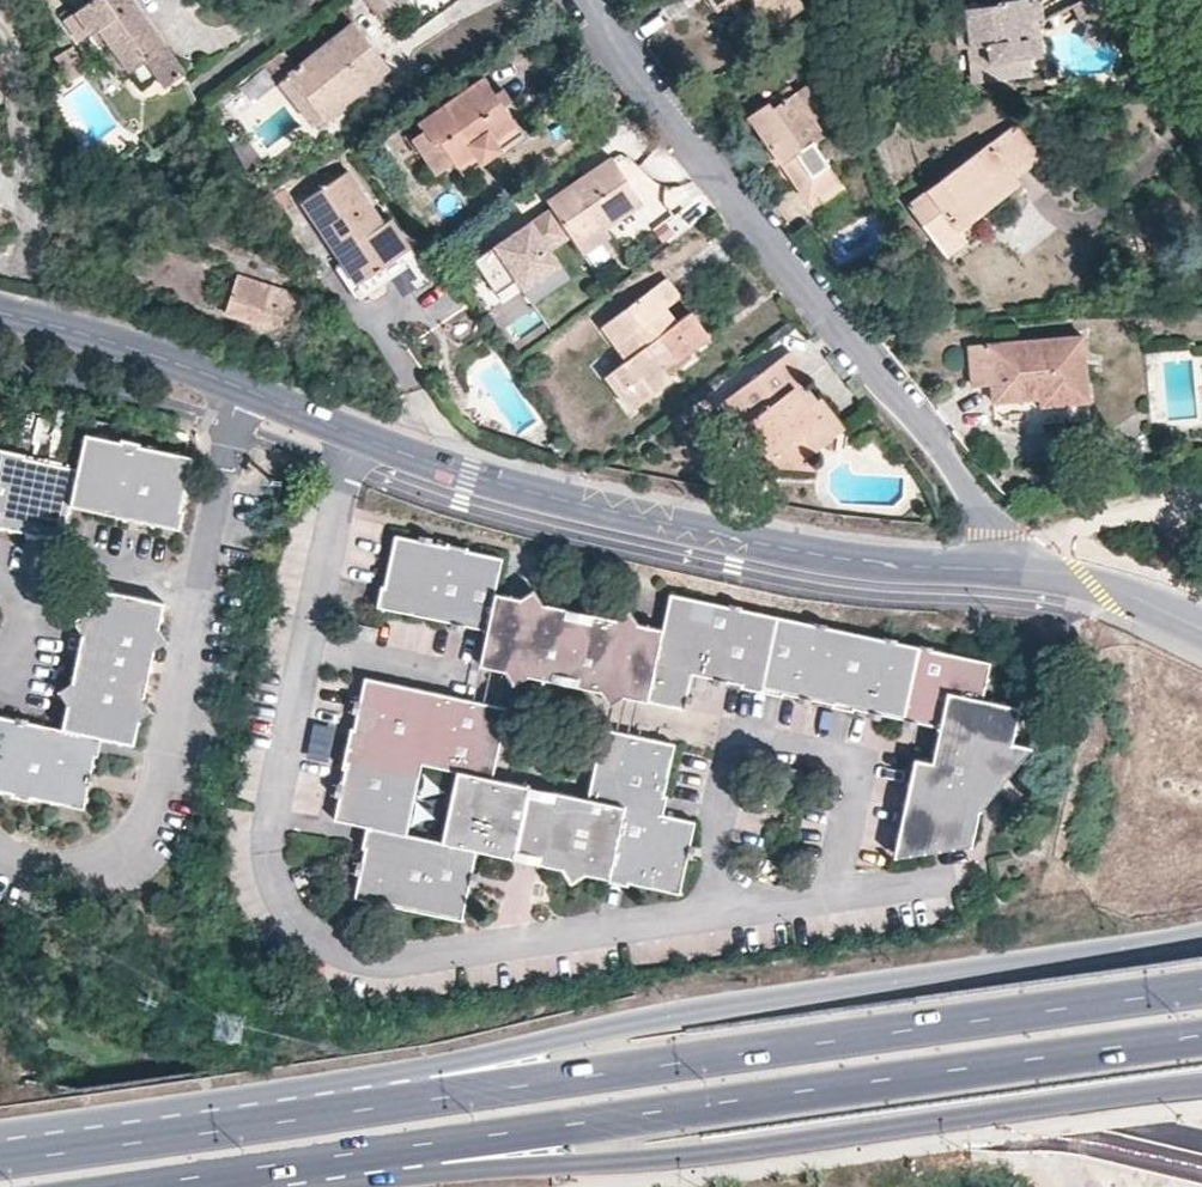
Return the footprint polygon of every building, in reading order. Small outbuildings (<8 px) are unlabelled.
[(130,0),(89,0),(73,12),(61,21),(77,43),(89,34),(98,28),(130,71),(145,60),(157,75),(165,85),(183,71),(142,16),(130,0)] [(382,20),(407,0),(366,0),(382,20)] [(727,3),(732,0),(712,0),(718,8),(727,3)] [(727,3),(737,19),(749,12),(739,0),(732,0),(727,3)] [(749,12),(737,19),(730,25),(739,41),(765,21),(770,27),(802,6),(798,0),(739,0),(749,12)] [(1043,21),(1041,0),(1029,0),(1002,3),(1001,6),(955,12),(960,49),(976,48),(979,82),(1032,77),(1029,42),(1021,43),(1019,24),(1043,21)] [(1091,27),(1108,32),(1112,31),(1095,0),(1088,0),(1075,7),(1082,22),(1087,22),(1091,27)] [(1046,43),(1043,21),(1019,24),(1021,43),(1029,42),(1032,77),(1050,75),(1046,43)] [(355,26),(281,84),(320,134),(331,126),(326,117),(388,68),(355,26)] [(1091,27),(1087,42),(1103,45),(1108,32),(1091,27)] [(98,28),(89,34),(121,77),(130,71),(98,28)] [(142,86),(157,75),(145,60),(130,71),(142,86)] [(421,125),(425,132),(435,145),(441,142),(453,163),(457,167),(474,154),(481,164),(502,148),(496,138),(517,124),(486,80),(421,125)] [(808,84),(796,93),(825,134),(836,126),(808,84)] [(825,134),(796,93),(774,109),(769,103),(750,117),(809,200),(836,180),(813,142),(825,134)] [(523,133),(517,124),(496,138),(502,148),(523,133)] [(1016,125),(909,205),(938,243),(957,230),(1017,183),(1019,183),(1015,177),(1041,158),(1016,125)] [(435,145),(425,132),(414,141),(437,174),(453,163),(441,142),(435,145)] [(474,154),(457,167),(463,176),(481,164),(474,154)] [(609,156),(546,202),(549,205),(571,236),(580,251),(608,234),(604,226),(638,201),(609,156)] [(347,170),(302,201),(356,282),(409,245),(390,217),(381,221),(347,170)] [(275,219),(294,206),(284,192),(265,205),(275,219)] [(551,250),(571,236),(549,205),(475,258),(498,291),(514,280),(523,293),(562,265),(551,250)] [(967,240),(957,230),(938,243),(948,256),(967,240)] [(266,285),(300,296),(303,286),(269,274),(266,285)] [(288,333),(300,296),(266,285),(235,275),(224,312),(288,333)] [(624,358),(612,367),(631,391),(643,382),(651,393),(671,378),(664,367),(706,334),(687,311),(675,321),(663,308),(677,297),(665,278),(601,326),(624,358)] [(1088,401),(1082,334),(970,345),(973,383),(993,382),(995,402),(1040,398),(1040,405),(1088,401)] [(810,405),(816,400),(802,380),(809,375),(790,351),(721,402),(739,426),(744,424),(776,466),(812,467),(805,457),(836,433),(823,414),(819,416),(810,405)] [(631,391),(612,367),(602,374),(629,408),(651,393),(643,382),(631,391)] [(822,396),(816,400),(810,405),(819,416),(823,414),(836,433),(845,427),(822,396)] [(82,448),(81,479),(73,530),(115,530),(115,534),(135,540),(137,536),(175,542),(181,525),(178,524),(187,471),(134,460),(134,455),(117,452),(116,456),(82,448)] [(34,543),(34,546),(46,549),(47,545),(69,549),(73,530),(81,479),(32,466),(33,462),(0,456),(0,535),(34,543)] [(417,540),(396,535),(385,587),(382,586),(377,605),(450,622),(448,628),(463,631),(465,626),(487,631),(480,663),(572,684),(688,709),(690,703),(692,696),(686,695),(691,674),(711,677),(710,683),(717,684),(725,686),(726,681),(742,684),(741,690),(780,697),(781,693),(797,696),(797,702),(803,703),(809,704),(811,700),(832,704),(832,709),(850,713),(852,708),(866,710),(865,717),(872,718),(880,720),(882,715),(901,719),(902,725),(908,726),(914,728),(916,722),(941,727),(932,762),(916,760),(897,842),(934,850),(937,838),(969,845),(985,779),(1002,781),(1018,709),(981,700),(989,662),(934,650),(934,646),(920,644),(918,647),(897,642),(897,639),(882,636),(881,639),(827,629),(828,624),(813,620),(812,624),(743,610),(744,606),(729,603),(728,607),(672,595),(664,629),(580,612),(495,593),(501,559),(467,550),(468,546),(448,542),(447,547),(432,543),(432,539),(419,536),(417,540)] [(94,588),(64,729),(104,737),(133,745),(149,673),(153,674),(155,660),(153,659),(164,604),(94,588)] [(506,707),(366,678),(361,700),(354,699),(351,712),(357,713),(354,729),(351,729),(343,768),(345,771),(343,785),(337,784),(334,797),(339,798),(336,819),(365,827),(363,847),(366,847),(363,861),(358,861),(354,873),(360,875),(355,899),(460,920),(468,886),(474,886),(477,873),(471,872),(476,849),(610,877),(609,882),(626,884),(627,882),(678,891),(686,857),(693,858),(697,844),(691,843),(695,823),(663,814),(667,796),(663,794),(674,744),(604,728),(589,797),(492,778),(506,707)] [(64,729),(32,724),(31,720),(17,717),(16,721),(0,718),(0,794),(15,796),(14,801),(33,804),(35,801),(85,811),(91,786),(94,786),(96,773),(93,772),(96,756),(99,757),(104,737),(64,729)]
